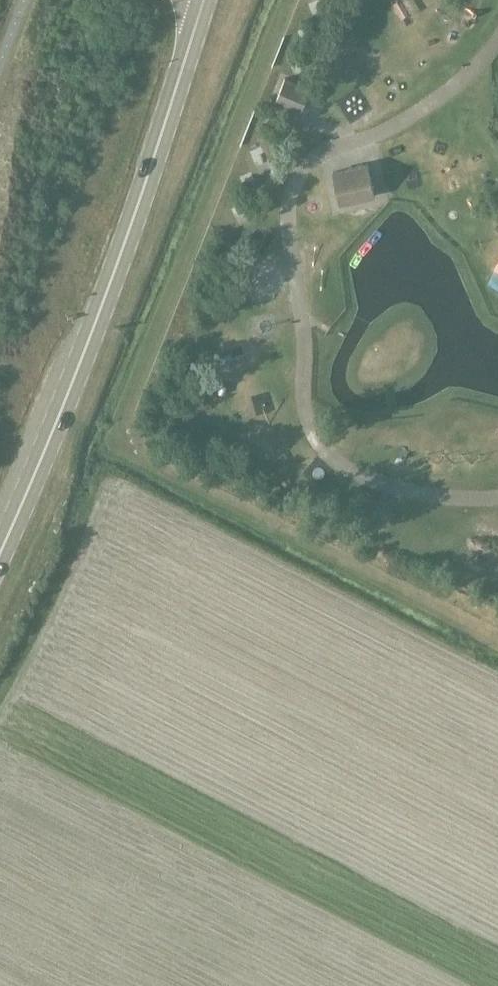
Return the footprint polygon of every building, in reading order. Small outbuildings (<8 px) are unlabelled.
[(284,78),(275,101),(300,111),(309,88),(284,78)] [(339,204),(375,197),(368,163),(332,171),(339,204)]
